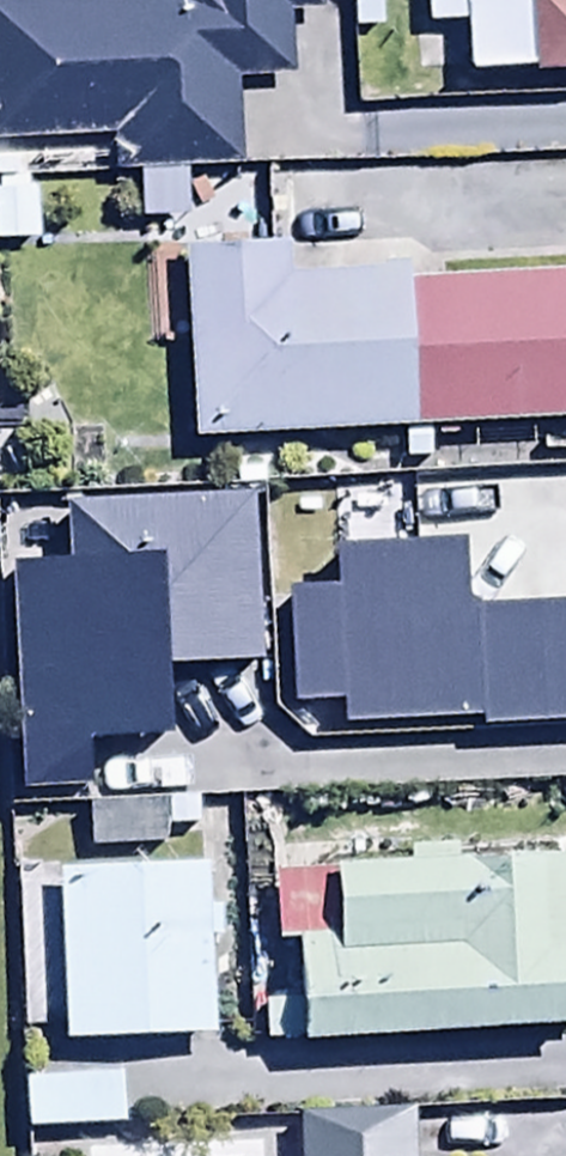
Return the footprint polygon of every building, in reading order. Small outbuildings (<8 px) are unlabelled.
[(103,139),(105,174),(241,168),(237,78),(287,76),(284,10),(315,9),(315,0),(0,0),(0,144),(103,139)] [(466,73),(565,67),(565,0),(419,0),(421,32),(464,30),(466,73)] [(407,435),(401,285),(401,272),(282,277),(281,246),(181,250),(191,445),(407,435)] [(407,435),(565,428),(565,277),(401,285),(407,435)] [(255,500),(67,507),(69,572),(6,574),(13,790),(92,787),(90,745),(168,742),(165,672),(261,668),(255,500)] [(296,567),(306,720),(559,704),(555,628),(525,630),(517,500),(445,504),(448,553),(434,553),(432,526),(354,530),(356,563),(296,567)] [(87,859),(161,857),(161,830),(200,829),(199,806),(85,809),(87,859)] [(264,1047),(565,1031),(565,861),(456,867),(455,852),(404,854),(404,865),(270,872),(274,949),(297,948),(300,1004),(262,1005),(264,1047)] [(208,868),(57,870),(60,1042),(211,1039),(208,868)] [(123,1078),(23,1087),(28,1139),(127,1130),(123,1078)] [(408,1121),(291,1121),(293,1155),(408,1155),(408,1121)]
